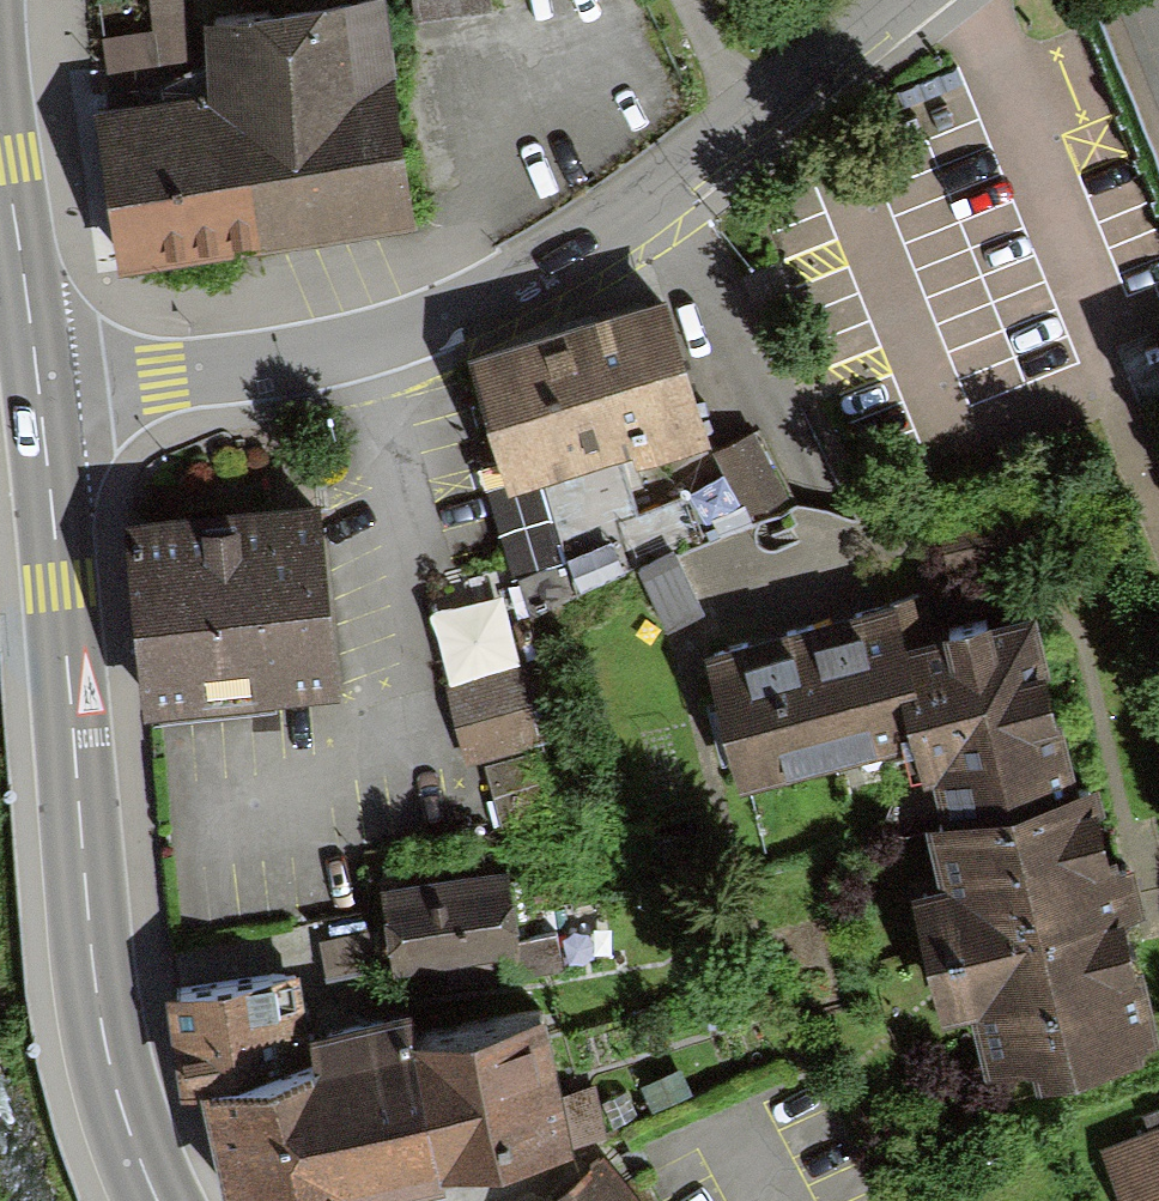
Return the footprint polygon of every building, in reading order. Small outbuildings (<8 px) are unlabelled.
[(417,229),(385,0),(376,0),(266,17),(205,21),(210,97),(111,111),(95,113),(119,274),(417,229)] [(111,111),(210,97),(205,21),(203,0),(99,0),(111,111)] [(376,0),(264,0),(266,17),(376,0)] [(485,0),(411,0),(413,14),(485,6),(485,0)] [(469,363),(505,485),(509,498),(623,463),(632,460),(636,474),(712,452),(669,305),(469,363)] [(760,431),(717,452),(748,514),(791,492),(760,431)] [(639,515),(623,463),(509,498),(505,485),(489,492),(512,579),(569,559),(580,595),(699,535),(687,494),(639,515)] [(121,538),(143,721),(334,699),(312,515),(121,538)] [(678,555),(638,572),(666,636),(706,619),(678,555)] [(705,657),(742,796),(910,752),(897,705),(914,701),(901,653),(924,647),(912,602),(705,657)] [(897,705),(910,752),(920,792),(933,789),(943,830),(1076,797),(1031,620),(924,647),(901,653),(914,701),(897,705)] [(526,669),(452,691),(473,770),(486,766),(545,749),(526,669)] [(545,749),(486,766),(503,828),(563,811),(545,749)] [(1091,794),(1076,797),(943,830),(926,834),(941,894),(915,900),(945,1023),(979,1015),(993,1072),(1039,1060),(1046,1088),(1157,1060),(1124,928),(1140,924),(1129,878),(1113,882),(1091,794)] [(507,876),(378,895),(390,980),(519,961),(507,876)] [(282,977),(164,995),(180,1091),(209,1087),(298,1071),(292,1035),(282,977)] [(392,1018),(292,1035),(298,1071),(317,1185),(319,1196),(419,1179),(416,1166),(397,1049),(392,1018)] [(526,1027),(397,1049),(416,1166),(589,1137),(581,1092),(538,1099),(526,1027)] [(317,1185),(298,1071),(209,1087),(228,1200),(317,1185)] [(1128,1200),(1158,1200),(1158,1099),(1148,1102),(1155,1123),(1107,1138),(1128,1200)] [(541,1200),(625,1200),(590,1160),(541,1200)]
